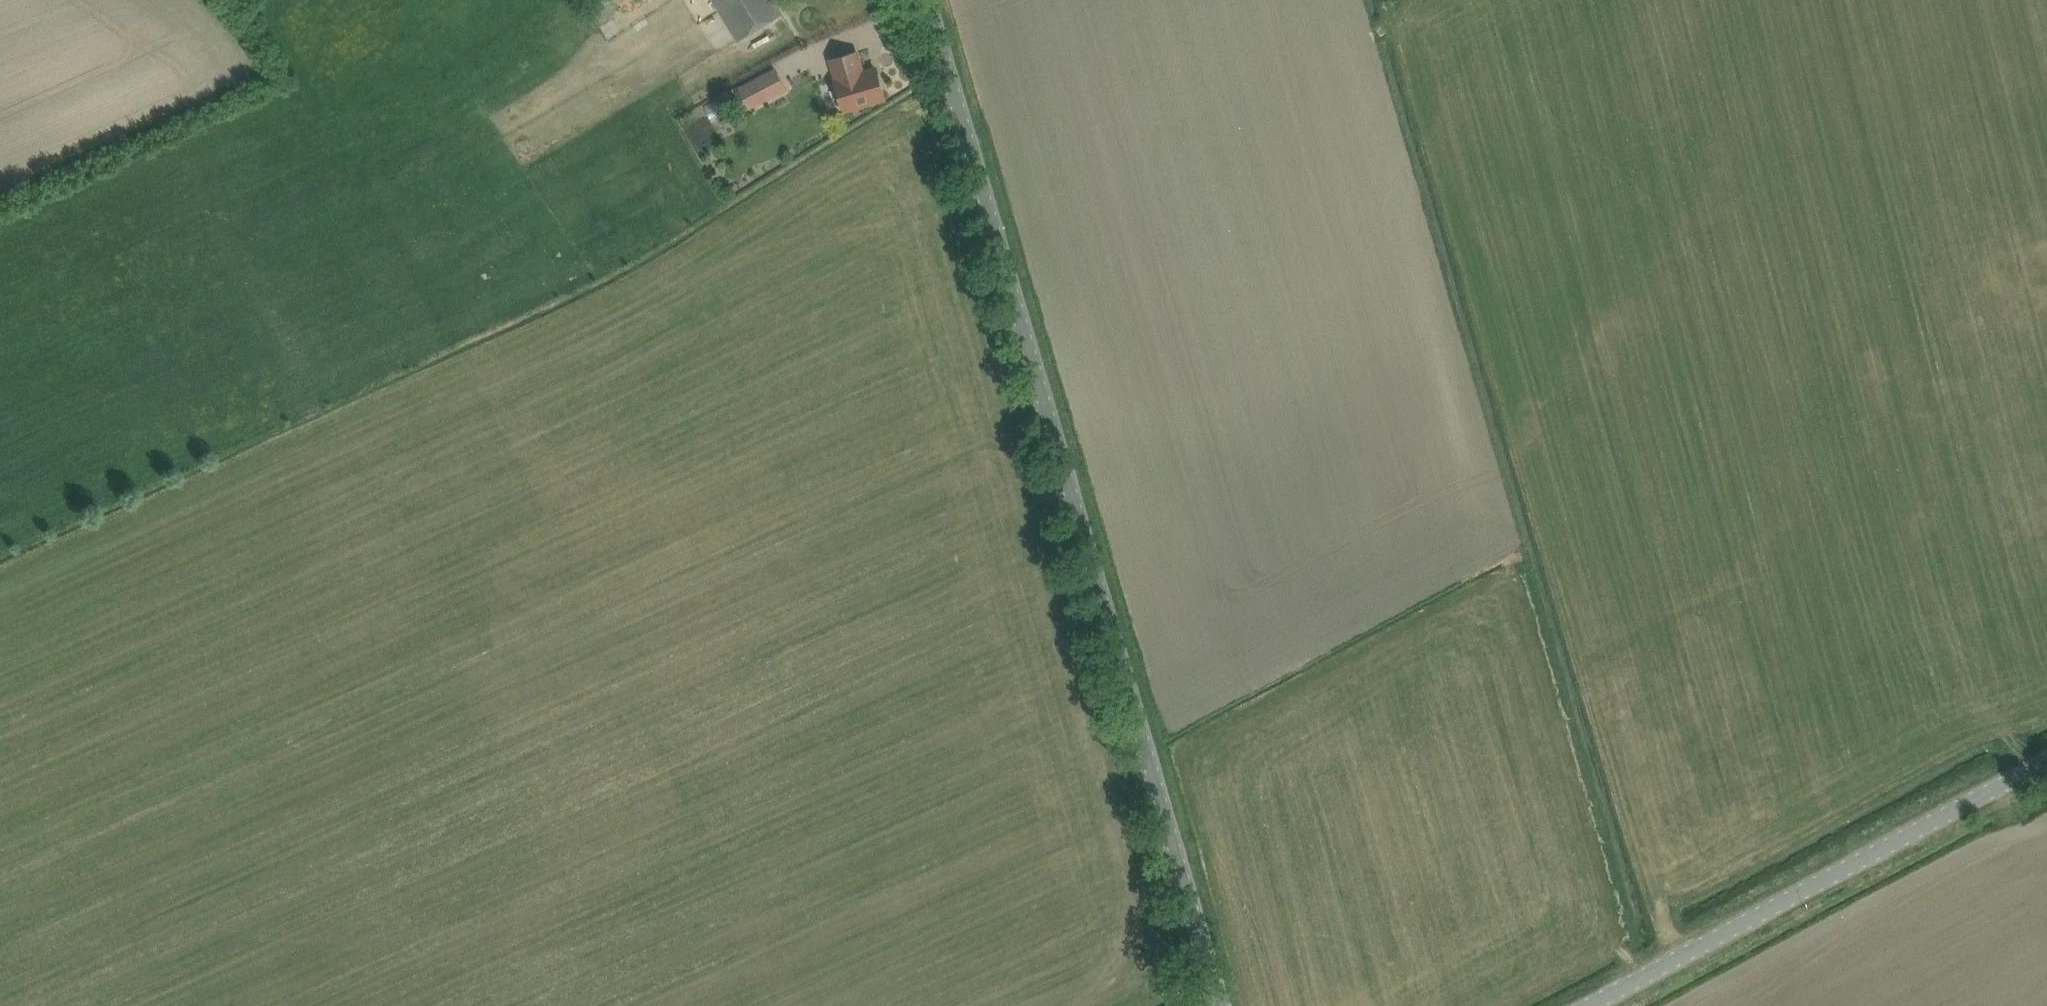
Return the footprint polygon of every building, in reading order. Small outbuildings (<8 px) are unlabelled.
[(585,7),(593,16),(603,7),(597,0),(593,0),(585,7)] [(783,14),(774,0),(715,0),(740,41),(783,14)] [(833,67),(842,102),(844,110),(885,97),(876,68),(860,73),(858,68),(861,67),(856,51),(831,59),(833,67)] [(783,82),(775,67),(739,86),(750,108),(765,100),(761,93),(783,82)]
